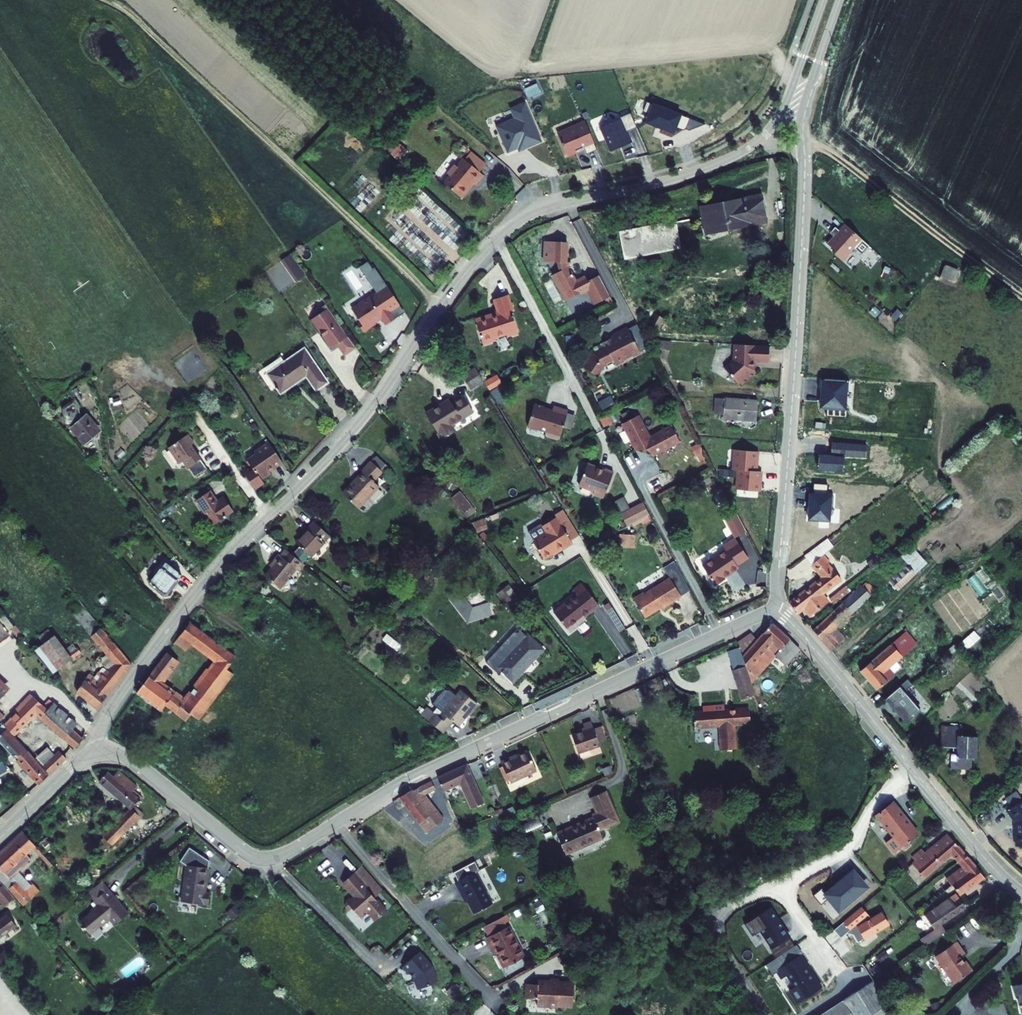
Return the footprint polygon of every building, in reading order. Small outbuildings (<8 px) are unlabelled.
[(531,95),(541,92),(538,85),(529,89),(531,95)] [(515,119),(497,127),(508,153),(518,148),(519,152),(542,142),(525,103),(511,109),(515,119)] [(652,105),(647,118),(644,125),(674,137),(677,130),(685,133),(690,120),(652,105)] [(630,115),(620,120),(626,133),(636,129),(630,115)] [(626,133),(620,120),(601,128),(611,153),(631,145),(626,133)] [(567,157),(583,149),(587,156),(597,152),(594,145),(584,122),(557,134),(567,157)] [(399,132),(390,142),(408,158),(417,148),(399,132)] [(470,153),(463,161),(479,173),(485,165),(470,153)] [(483,177),(463,161),(457,169),(455,167),(447,176),(449,178),(444,186),(462,199),(470,190),(468,189),(471,184),(475,187),(483,177)] [(741,197),(700,205),(701,214),(705,214),(708,228),(728,223),(729,226),(767,219),(762,193),(741,197)] [(673,222),(619,232),(624,257),(677,246),(673,222)] [(858,241),(841,225),(835,231),(836,232),(830,238),(829,237),(823,245),(831,252),(829,254),(839,262),(858,241)] [(567,242),(544,241),(543,262),(558,262),(560,271),(555,273),(568,299),(586,289),(594,305),(610,296),(598,273),(587,279),(585,277),(574,282),(567,267),(566,263),(567,242)] [(313,275),(299,255),(290,261),(304,282),(313,275)] [(381,269),(377,262),(372,265),(376,272),(374,273),(380,281),(382,279),(386,285),(381,288),(386,294),(378,300),(376,297),(367,303),(368,306),(360,311),(368,323),(365,325),(370,332),(382,324),(381,321),(388,317),(394,326),(402,320),(393,306),(403,299),(383,268),(381,269)] [(944,266),(940,277),(954,283),(958,272),(957,269),(947,265),(944,266)] [(487,324),(491,339),(504,335),(503,333),(515,329),(516,331),(527,328),(519,305),(521,305),(516,289),(502,294),(507,309),(498,312),(497,310),(485,314),(488,324),(487,324)] [(337,348),(338,349),(356,338),(334,306),(327,310),(327,314),(320,320),(337,348)] [(669,319),(659,314),(655,321),(665,327),(669,319)] [(646,348),(634,324),(621,331),(622,332),(617,335),(618,337),(612,340),(613,343),(600,349),(591,362),(603,371),(610,360),(619,355),(622,360),(630,356),(629,355),(638,350),(639,351),(646,348)] [(778,346),(742,343),(741,360),(742,360),(733,368),(742,379),(743,378),(749,384),(763,372),(759,367),(760,360),(762,360),(762,361),(777,362),(778,346)] [(313,348),(275,373),(288,393),(313,376),(323,391),(336,382),(313,348)] [(471,388),(484,381),(476,368),(463,376),(471,388)] [(449,398),(427,412),(443,439),(457,431),(453,424),(475,410),(466,395),(453,403),(449,398)] [(603,407),(615,402),(612,395),(600,400),(603,407)] [(765,402),(723,399),(721,414),(729,414),(729,419),(763,421),(765,402)] [(533,404),(528,426),(546,431),(545,434),(547,437),(557,439),(560,438),(568,409),(553,405),(552,410),(543,408),(544,407),(533,404)] [(92,409),(78,419),(87,432),(101,422),(92,409)] [(688,442),(680,425),(658,436),(647,414),(630,423),(643,449),(656,443),(662,455),(688,442)] [(193,429),(172,442),(184,459),(187,457),(197,472),(211,464),(195,440),(199,438),(193,429)] [(265,456),(257,461),(270,480),(281,473),(279,470),(292,462),(278,442),(263,452),(265,456)] [(766,451),(743,448),(741,468),(746,469),(763,470),(763,464),(765,464),(766,451)] [(378,454),(373,460),(384,471),(385,471),(390,465),(378,454)] [(364,471),(344,492),(360,507),(371,495),(380,486),(381,485),(375,480),(384,471),(373,460),(363,470),(364,471)] [(612,467),(595,460),(587,481),(603,487),(601,490),(611,494),(621,468),(613,465),(612,467)] [(741,468),(728,467),(727,474),(746,476),(746,469),(741,468)] [(763,470),(746,469),(746,476),(744,488),(766,490),(766,483),(768,483),(769,471),(763,470)] [(216,489),(202,498),(219,524),(238,511),(229,497),(223,500),(216,489)] [(455,505),(463,516),(471,510),(459,494),(451,500),(455,505)] [(622,512),(631,507),(625,495),(616,500),(622,512)] [(631,510),(638,522),(657,511),(651,499),(631,510)] [(585,528),(569,502),(561,507),(563,509),(576,533),(585,528)] [(578,535),(563,509),(548,518),(546,515),(533,522),(550,551),(578,535)] [(742,509),(733,514),(744,534),(753,529),(750,524),(742,509)] [(478,531),(488,527),(484,518),(474,521),(478,531)] [(314,521),(295,541),(310,556),(329,535),(314,521)] [(620,546),(636,546),(636,532),(620,533),(620,546)] [(732,547),(708,561),(721,584),(731,579),(730,576),(745,566),(744,564),(756,557),(744,534),(730,542),(732,547)] [(702,565),(728,548),(724,541),(698,558),(702,565)] [(894,552),(889,545),(869,561),(875,568),(894,552)] [(880,574),(896,591),(926,564),(911,547),(880,574)] [(275,563),(264,576),(280,588),(296,569),(298,571),(304,563),(286,549),(281,556),(278,554),(273,561),(275,563)] [(822,552),(817,556),(829,570),(832,567),(826,561),(828,559),(822,552)] [(823,594),(826,591),(838,580),(834,576),(837,573),(832,567),(829,570),(817,556),(810,561),(814,566),(822,576),(789,605),(798,615),(804,610),(810,616),(829,599),(823,594)] [(157,578),(156,579),(170,590),(170,592),(172,593),(174,593),(175,591),(175,589),(185,577),(179,572),(183,566),(173,558),(163,570),(160,569),(155,576),(157,578)] [(758,584),(765,585),(767,573),(760,572),(758,584)] [(649,588),(639,594),(652,614),(668,604),(670,606),(688,595),(677,574),(651,590),(649,588)] [(587,589),(563,607),(578,627),(589,618),(587,615),(607,599),(591,578),(583,583),(587,589)] [(867,582),(814,631),(832,653),(846,640),(835,628),(866,601),(869,604),(879,595),(867,582)] [(851,587),(849,585),(832,598),(834,600),(851,587)] [(457,590),(448,595),(468,621),(487,616),(484,606),(470,589),(462,595),(457,590)] [(830,601),(829,599),(810,616),(811,618),(830,601)] [(907,605),(895,615),(900,621),(908,615),(906,613),(910,609),(907,605)] [(219,657),(189,695),(167,677),(183,656),(174,648),(143,687),(166,707),(170,701),(179,707),(184,712),(189,706),(195,710),(241,653),(237,650),(209,627),(214,621),(203,612),(187,631),(195,638),(219,657)] [(10,636),(7,631),(11,629),(20,642),(30,635),(13,613),(5,619),(1,614),(0,615),(0,643),(10,636)] [(793,635),(777,621),(760,636),(747,647),(747,648),(750,657),(753,666),(755,672),(779,651),(789,662),(804,647),(804,646),(793,635)] [(74,651),(78,656),(94,642),(88,634),(87,636),(77,623),(72,628),(82,643),(74,651)] [(755,625),(742,633),(747,647),(760,636),(755,625)] [(528,634),(526,635),(517,627),(486,663),(499,674),(501,671),(514,683),(545,650),(528,634)] [(80,687),(101,704),(104,700),(118,684),(135,662),(119,645),(103,628),(95,636),(111,654),(119,661),(113,667),(104,678),(95,671),(80,687)] [(976,629),(962,642),(969,649),(983,636),(976,629)] [(187,631),(182,638),(190,644),(195,638),(187,631)] [(58,673),(78,657),(59,633),(39,649),(58,673)] [(894,645),(888,649),(899,661),(914,648),(903,636),(894,645)] [(948,652),(951,657),(959,649),(955,645),(948,652)] [(888,649),(857,676),(874,695),(884,686),(878,679),(899,661),(888,649)] [(111,654),(106,659),(113,667),(119,661),(111,654)] [(759,686),(756,676),(755,672),(753,666),(750,657),(737,661),(747,690),(759,686)] [(910,676),(900,686),(906,691),(910,686),(915,681),(910,676)] [(9,688),(0,678),(0,696),(9,688)] [(900,686),(886,699),(908,722),(922,708),(906,691),(900,686)] [(41,708),(79,743),(87,734),(77,724),(83,717),(54,695),(48,702),(35,691),(19,707),(20,708),(9,719),(21,733),(24,730),(22,727),(41,708)] [(478,705),(461,692),(453,702),(440,718),(436,715),(431,721),(445,733),(454,722),(460,727),(478,705)] [(453,702),(447,697),(434,714),(436,715),(440,718),(453,702)] [(709,706),(696,707),(698,722),(722,719),(724,743),(739,742),(737,718),(755,716),(753,701),(730,704),(729,697),(708,699),(709,706)] [(4,715),(8,719),(9,719),(20,708),(19,707),(16,705),(8,711),(4,715)] [(31,746),(8,719),(0,725),(5,730),(0,734),(9,743),(11,741),(23,754),(21,756),(43,780),(53,771),(45,762),(31,746)] [(587,730),(572,735),(579,754),(600,746),(594,728),(592,722),(584,724),(587,730)] [(967,727),(944,724),(942,738),(961,740),(961,747),(952,747),(950,769),(970,771),(971,761),(977,762),(980,735),(967,733),(967,727)] [(600,746),(608,744),(603,725),(594,728),(600,746)] [(59,750),(44,734),(31,746),(45,762),(47,761),(59,750)] [(59,750),(47,761),(54,770),(71,754),(63,746),(59,750)] [(527,750),(499,762),(509,783),(537,770),(527,750)] [(464,765),(445,775),(450,784),(466,776),(474,793),(479,805),(493,798),(474,760),(464,765)] [(113,767),(105,776),(136,803),(144,794),(138,787),(143,781),(124,765),(118,772),(113,767)] [(438,776),(405,793),(424,819),(436,813),(439,801),(431,789),(442,784),(438,776)] [(599,813),(561,830),(571,850),(608,834),(606,827),(620,821),(607,791),(588,799),(594,811),(598,809),(599,813)] [(1017,800),(1011,792),(1001,799),(1007,807),(1017,800)] [(896,800),(880,814),(904,845),(921,831),(896,800)] [(1001,811),(1008,820),(1008,848),(1021,847),(1021,807),(1017,800),(1007,807),(1001,811)] [(451,816),(439,801),(436,813),(424,819),(432,829),(451,816)] [(136,803),(130,809),(138,816),(143,810),(136,803)] [(130,809),(108,831),(116,839),(122,832),(133,821),(138,816),(130,809)] [(458,825),(451,816),(432,829),(437,835),(458,825)] [(459,826),(458,825),(437,835),(441,840),(459,826)] [(3,875),(13,886),(17,891),(27,900),(28,901),(44,886),(37,878),(35,880),(23,867),(45,848),(28,828),(0,853),(0,872),(3,875)] [(939,843),(917,861),(921,865),(928,874),(956,851),(962,858),(963,857),(968,852),(952,831),(949,834),(939,843)] [(210,862),(190,848),(180,862),(187,865),(182,903),(209,906),(211,894),(206,893),(210,862)] [(963,857),(962,858),(964,861),(966,859),(970,855),(968,852),(963,857)] [(966,859),(964,861),(966,863),(973,857),(970,855),(966,859)] [(969,867),(951,880),(957,888),(958,887),(963,893),(986,874),(973,857),(966,863),(969,867)] [(353,874),(367,889),(375,881),(362,866),(353,874)] [(481,869),(460,880),(466,893),(469,892),(478,912),(498,902),(481,869)] [(832,896),(843,908),(870,885),(856,870),(830,892),(824,886),(815,894),(824,903),(832,896)] [(367,889),(353,874),(343,883),(355,897),(352,900),(351,899),(347,902),(347,907),(350,911),(353,908),(362,919),(369,912),(377,920),(387,911),(367,889)] [(3,875),(0,878),(0,898),(5,903),(17,891),(13,886),(3,875)] [(109,885),(103,878),(89,889),(96,897),(109,885)] [(131,910),(109,885),(96,897),(101,902),(98,904),(95,904),(95,907),(82,918),(92,929),(102,920),(103,916),(107,913),(110,913),(118,922),(131,910)] [(947,886),(937,893),(940,899),(951,892),(947,886)] [(928,911),(938,926),(945,921),(967,904),(957,890),(928,911)] [(778,906),(756,919),(785,968),(789,966),(799,984),(792,989),(800,1003),(826,988),(778,906)] [(2,935),(21,920),(15,913),(12,910),(0,919),(0,937),(2,935)] [(951,929),(945,921),(938,926),(924,935),(929,944),(951,929)] [(519,922),(493,934),(499,947),(505,943),(508,949),(503,951),(510,964),(533,953),(519,922)] [(961,936),(940,951),(961,981),(979,968),(970,956),(969,957),(966,954),(971,950),(961,936)] [(420,951),(403,966),(410,973),(411,971),(416,977),(420,988),(439,981),(433,965),(420,951)] [(938,956),(933,958),(942,974),(947,971),(938,956)] [(770,962),(775,973),(784,969),(779,958),(770,962)] [(541,986),(529,985),(528,1000),(540,1000),(539,1008),(550,1009),(553,1005),(569,1006),(570,1000),(562,1000),(562,987),(563,981),(554,980),(553,983),(541,982),(541,986)] [(571,987),(562,987),(562,1000),(570,1000),(571,987)] [(900,1012),(885,988),(843,1014),(895,1014),(900,1012)] [(1007,1001),(992,1005),(995,1014),(1011,1014),(1007,1001)]
